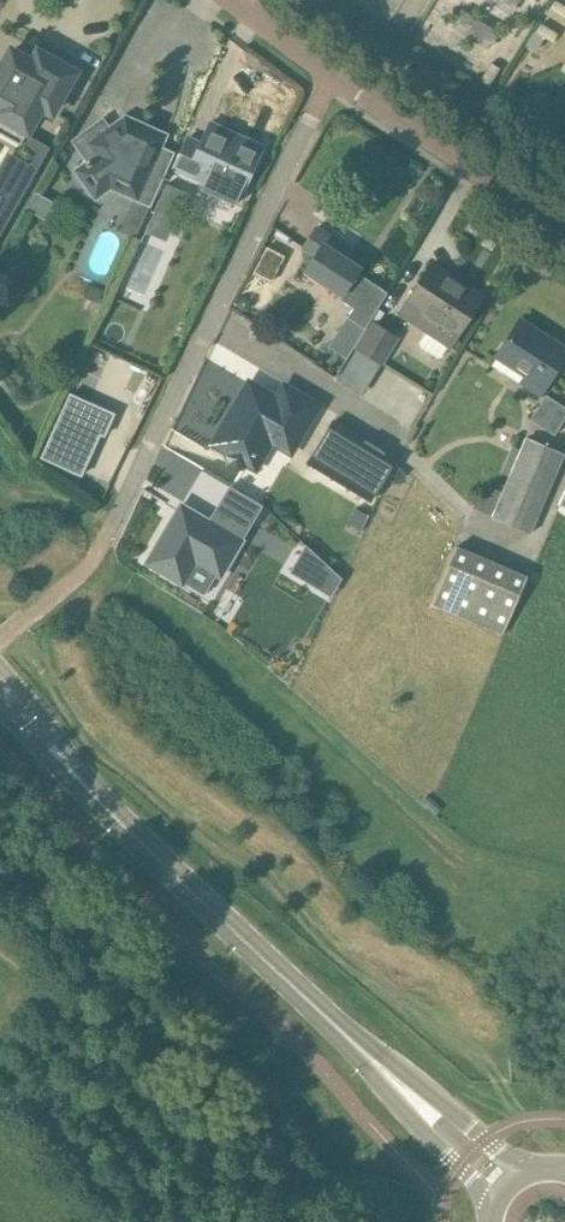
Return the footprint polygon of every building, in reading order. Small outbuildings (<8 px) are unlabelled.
[(502,13),(509,0),(478,0),(502,13)] [(461,9),(450,27),(482,47),(493,29),(461,9)] [(543,38),(535,33),(527,45),(536,50),(543,38)] [(51,147),(27,134),(31,127),(33,128),(35,125),(33,123),(39,112),(42,113),(44,109),(53,113),(76,72),(50,57),(46,65),(45,64),(44,66),(37,61),(38,60),(35,59),(33,62),(12,50),(7,47),(0,59),(0,129),(4,131),(2,134),(4,135),(6,132),(21,141),(19,144),(21,145),(23,142),(38,151),(29,167),(10,157),(0,175),(0,237),(51,147)] [(106,118),(75,140),(89,160),(77,168),(92,190),(111,177),(120,181),(117,188),(138,197),(152,204),(157,193),(174,153),(160,147),(166,134),(145,124),(144,127),(123,118),(112,126),(106,118)] [(190,136),(175,169),(194,178),(198,169),(209,174),(202,189),(236,205),(243,189),(244,190),(261,152),(226,136),(229,130),(211,121),(202,142),(190,136)] [(145,229),(164,238),(180,202),(161,194),(145,229)] [(358,273),(360,269),(338,253),(343,245),(317,227),(303,247),(312,252),(313,258),(305,269),(341,293),(337,298),(352,308),(346,317),(363,329),(388,293),(358,273)] [(407,302),(399,314),(426,332),(420,343),(421,347),(436,358),(441,357),(456,334),(457,335),(483,294),(433,262),(407,302)] [(98,300),(100,295),(103,290),(91,285),(86,295),(97,301),(98,300)] [(374,319),(355,347),(384,366),(402,338),(374,319)] [(521,320),(497,356),(528,375),(522,383),(539,394),(564,354),(564,348),(521,320)] [(247,387),(214,443),(229,452),(228,453),(230,462),(238,467),(247,464),(257,446),(274,442),(292,452),(313,416),(279,396),(277,398),(271,394),(268,400),(247,387)] [(73,393),(43,457),(77,472),(82,474),(101,433),(105,435),(116,413),(73,393)] [(548,394),(532,419),(555,434),(564,420),(564,406),(548,394)] [(313,455),(309,462),(347,486),(371,500),(396,459),(334,421),(313,455)] [(526,436),(521,449),(512,445),(501,471),(510,475),(492,517),(532,534),(564,457),(564,453),(526,436)] [(230,486),(219,504),(253,524),(263,506),(230,486)] [(354,506),(338,540),(353,546),(368,512),(354,506)] [(213,573),(219,576),(241,541),(204,518),(201,523),(178,508),(145,561),(180,583),(182,580),(201,592),(213,573)] [(301,554),(290,572),(323,592),(335,573),(342,579),(342,578),(306,545),(301,554)] [(429,603),(496,634),(523,577),(456,545),(429,603)]
